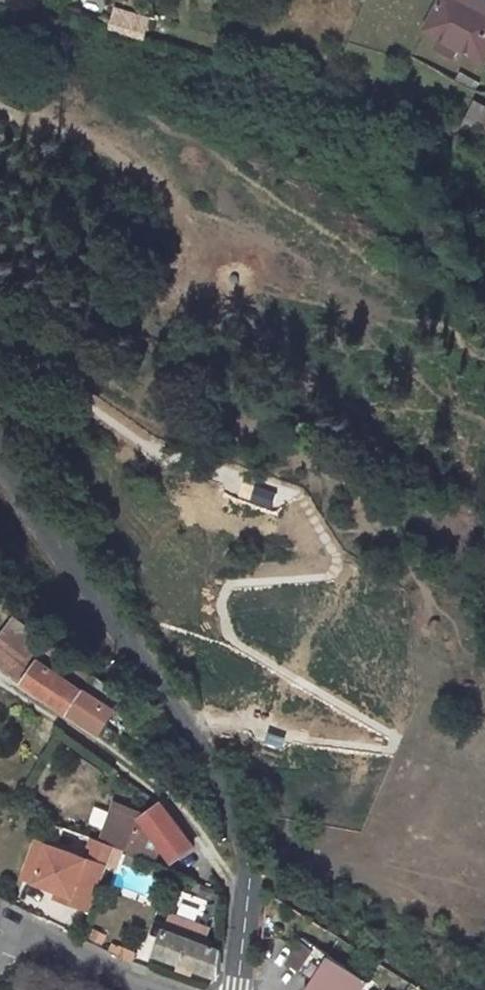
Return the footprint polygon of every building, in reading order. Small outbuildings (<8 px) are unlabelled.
[(477,0),(440,0),(425,26),(481,58),(484,52),(484,5),(477,0)] [(112,30),(148,39),(154,18),(117,8),(112,30)] [(463,116),(454,135),(484,150),(484,127),(463,116)] [(12,616),(0,632),(0,665),(67,711),(84,685),(90,677),(12,616)] [(87,687),(84,685),(67,711),(98,732),(113,710),(110,707),(118,696),(94,678),(87,687)] [(104,822),(109,809),(91,802),(86,815),(104,822)] [(192,847),(159,802),(145,813),(117,803),(103,842),(153,860),(159,845),(171,862),(183,853),(192,847)] [(20,877),(30,881),(44,842),(34,839),(20,877)] [(104,865),(44,842),(30,881),(56,891),(58,886),(71,891),(67,904),(88,912),(104,865)] [(204,865),(192,847),(183,853),(195,871),(204,865)] [(58,886),(56,891),(53,900),(67,904),(71,891),(58,886)] [(167,914),(152,953),(214,975),(216,950),(200,945),(205,928),(167,914)] [(290,969),(317,987),(315,989),(373,989),(376,986),(335,960),(334,961),(307,944),(290,969)] [(132,955),(125,952),(122,960),(129,962),(132,955)]
